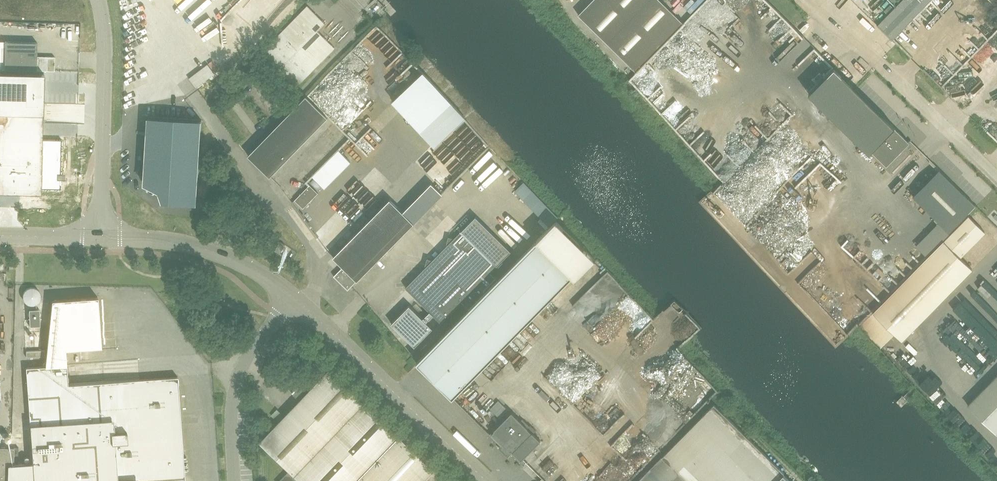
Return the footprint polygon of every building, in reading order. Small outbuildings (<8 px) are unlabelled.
[(578,15),(636,72),(684,23),(661,0),(592,0),(578,15)] [(877,25),(882,30),(889,37),(892,40),(931,0),(901,0),(877,25)] [(325,23),(308,6),(308,5),(261,52),(296,87),(335,48),(318,31),(325,23)] [(54,71),(55,56),(37,56),(37,42),(0,41),(0,69),(54,71)] [(196,88),(215,73),(208,63),(188,78),(196,88)] [(41,194),(41,189),(61,189),(62,139),(42,138),(43,113),(44,74),(0,73),(0,193),(41,194)] [(328,117),(306,96),(248,155),(270,176),(328,117)] [(145,175),(144,184),(159,191),(163,201),(170,202),(197,204),(202,120),(148,116),(145,175)] [(872,150),(871,150),(886,165),(909,142),(899,132),(894,127),(872,150)] [(975,206),(939,170),(913,196),(949,232),(975,206)] [(295,200),(303,208),(318,193),(310,184),(295,200)] [(348,289),(351,287),(358,280),(415,222),(391,199),(334,256),(343,266),(334,275),(348,289)] [(490,272),(511,250),(475,216),(454,238),(448,237),(446,244),(448,244),(432,260),(427,258),(425,265),(426,266),(406,287),(430,311),(423,318),(410,305),(391,323),(415,346),(433,328),(427,321),(433,315),(441,322),(462,301),(469,308),(498,279),(490,272)] [(881,348),(895,334),(902,341),(972,269),(960,258),(985,232),(968,216),(873,312),(859,327),(881,348)] [(473,377),(572,276),(536,240),(498,279),(469,308),(417,362),(453,397),(473,377)] [(178,376),(68,384),(66,364),(65,349),(101,347),(98,297),(52,300),(45,366),(26,367),(33,462),(13,464),(13,457),(14,455),(17,455),(18,455),(18,447),(14,447),(0,446),(0,480),(185,480),(178,376)] [(39,309),(29,309),(30,326),(40,325),(39,309)] [(323,371),(327,367),(320,360),(316,364),(323,371)] [(434,468),(330,369),(260,442),(289,470),(278,480),(422,480),(434,468)] [(968,406),(996,434),(996,376),(968,406)] [(498,400),(490,408),(500,418),(508,409),(498,400)] [(783,473),(713,404),(637,480),(791,480),(783,473)] [(512,450),(521,460),(541,440),(533,433),(536,430),(531,425),(530,426),(523,418),(521,420),(512,412),(494,430),(495,430),(492,433),(491,432),(490,434),(501,445),(502,444),(510,452),(512,450)]
